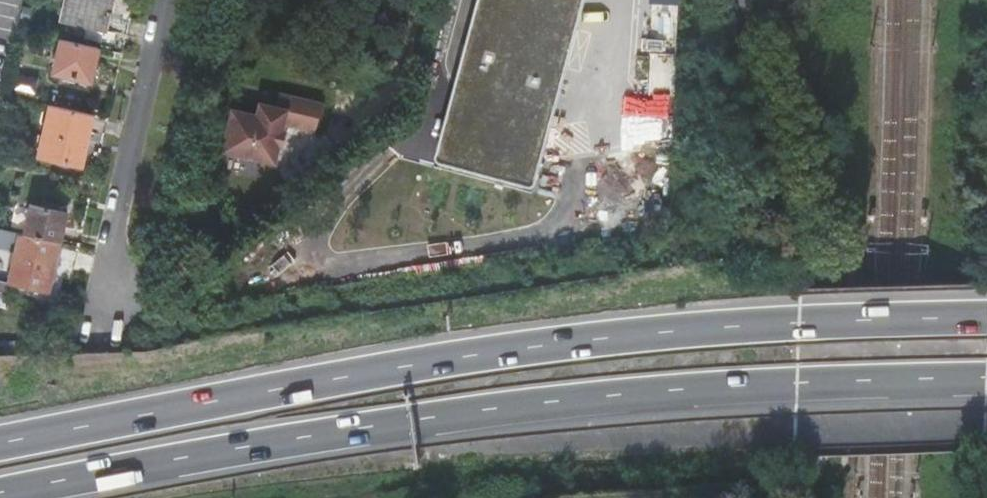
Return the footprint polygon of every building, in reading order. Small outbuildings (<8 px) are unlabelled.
[(61,22),(87,29),(85,39),(101,43),(110,0),(66,0),(61,22)] [(431,151),(528,177),(576,0),(471,0),(431,151)] [(680,0),(653,0),(651,49),(678,50),(680,0)] [(97,49),(60,40),(53,74),(90,83),(97,49)] [(232,110),(223,152),(276,163),(285,124),(316,131),(323,103),(280,94),(277,107),(260,104),(257,115),(232,110)] [(89,114),(49,105),(37,157),(82,168),(87,146),(83,146),(89,114)] [(24,236),(60,244),(66,214),(31,205),(24,236)] [(24,236),(20,235),(9,283),(45,292),(45,295),(49,296),(60,244),(24,236)]
